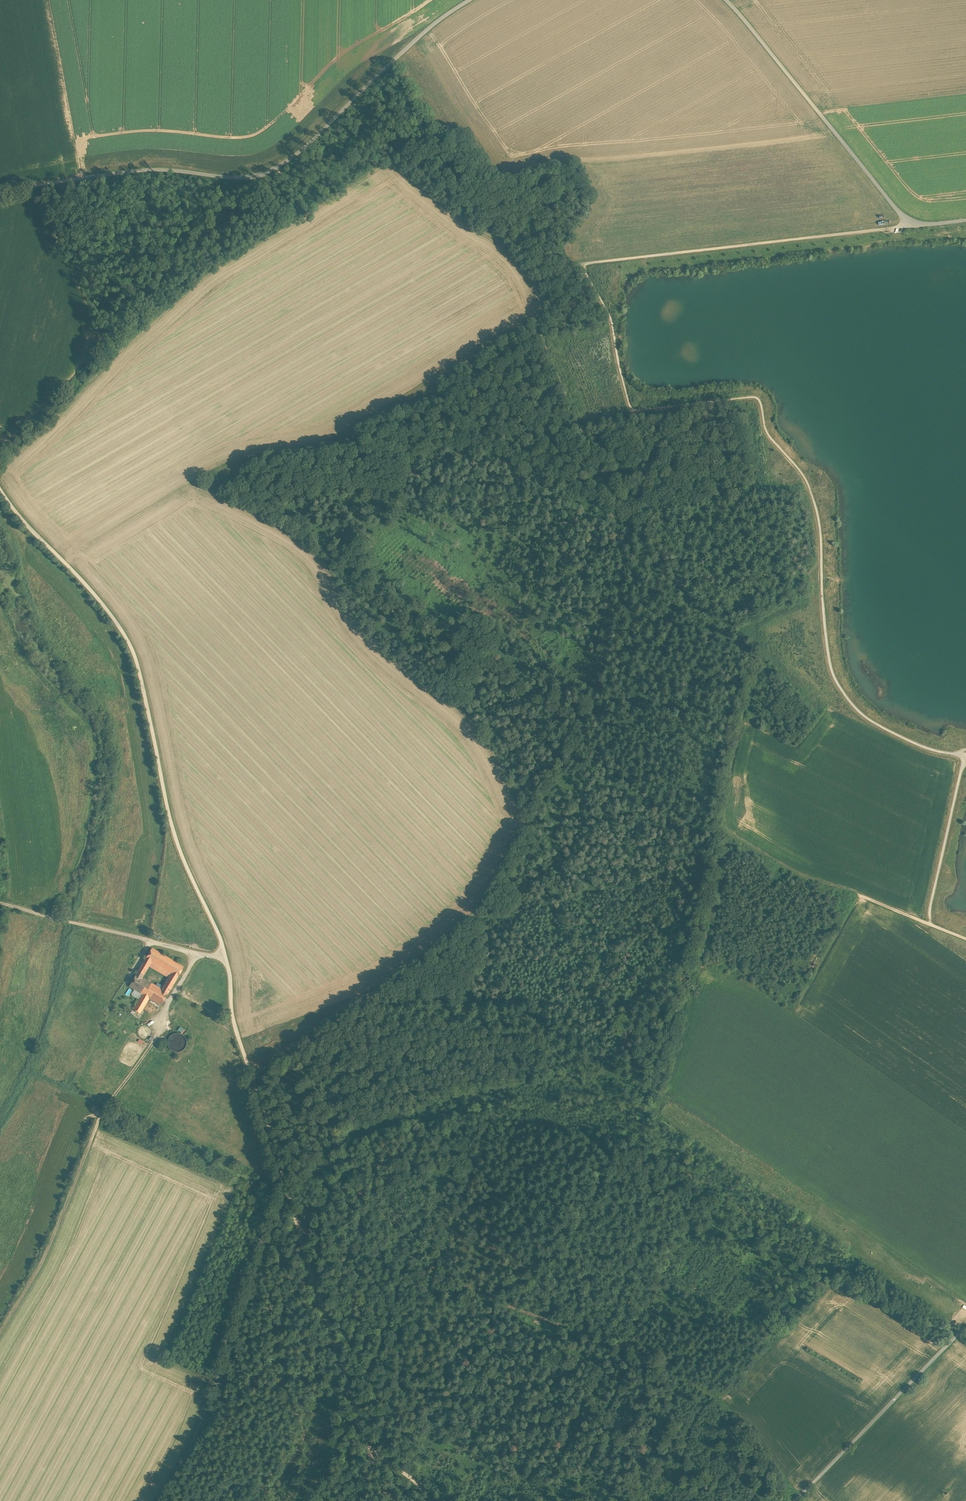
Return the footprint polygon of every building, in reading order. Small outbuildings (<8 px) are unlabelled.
[(165,955),(152,948),(151,949),(150,949),(150,950),(151,950),(147,955),(146,956),(147,956),(140,968),(145,971),(148,965),(151,961),(171,973),(178,976),(178,975),(179,976),(180,975),(179,975),(182,969),(183,969),(183,968),(184,967),(165,956),(166,955),(165,955)] [(171,973),(151,961),(148,965),(169,977),(171,973)] [(145,971),(140,968),(136,974),(141,977),(145,971)] [(178,976),(171,973),(169,977),(164,986),(170,990),(178,976)] [(141,977),(136,974),(129,986),(141,993),(149,981),(141,977)] [(156,986),(149,981),(141,993),(142,994),(149,998),(161,1005),(170,990),(164,986),(161,990),(158,987),(156,986)] [(142,994),(133,1009),(140,1013),(149,998),(142,994)] [(186,1046),(186,1042),(186,1039),(184,1036),(180,1034),(177,1033),(173,1034),(170,1036),(168,1039),(168,1042),(168,1046),(170,1049),(173,1051),(177,1052),(181,1051),(184,1049),(186,1046)]
